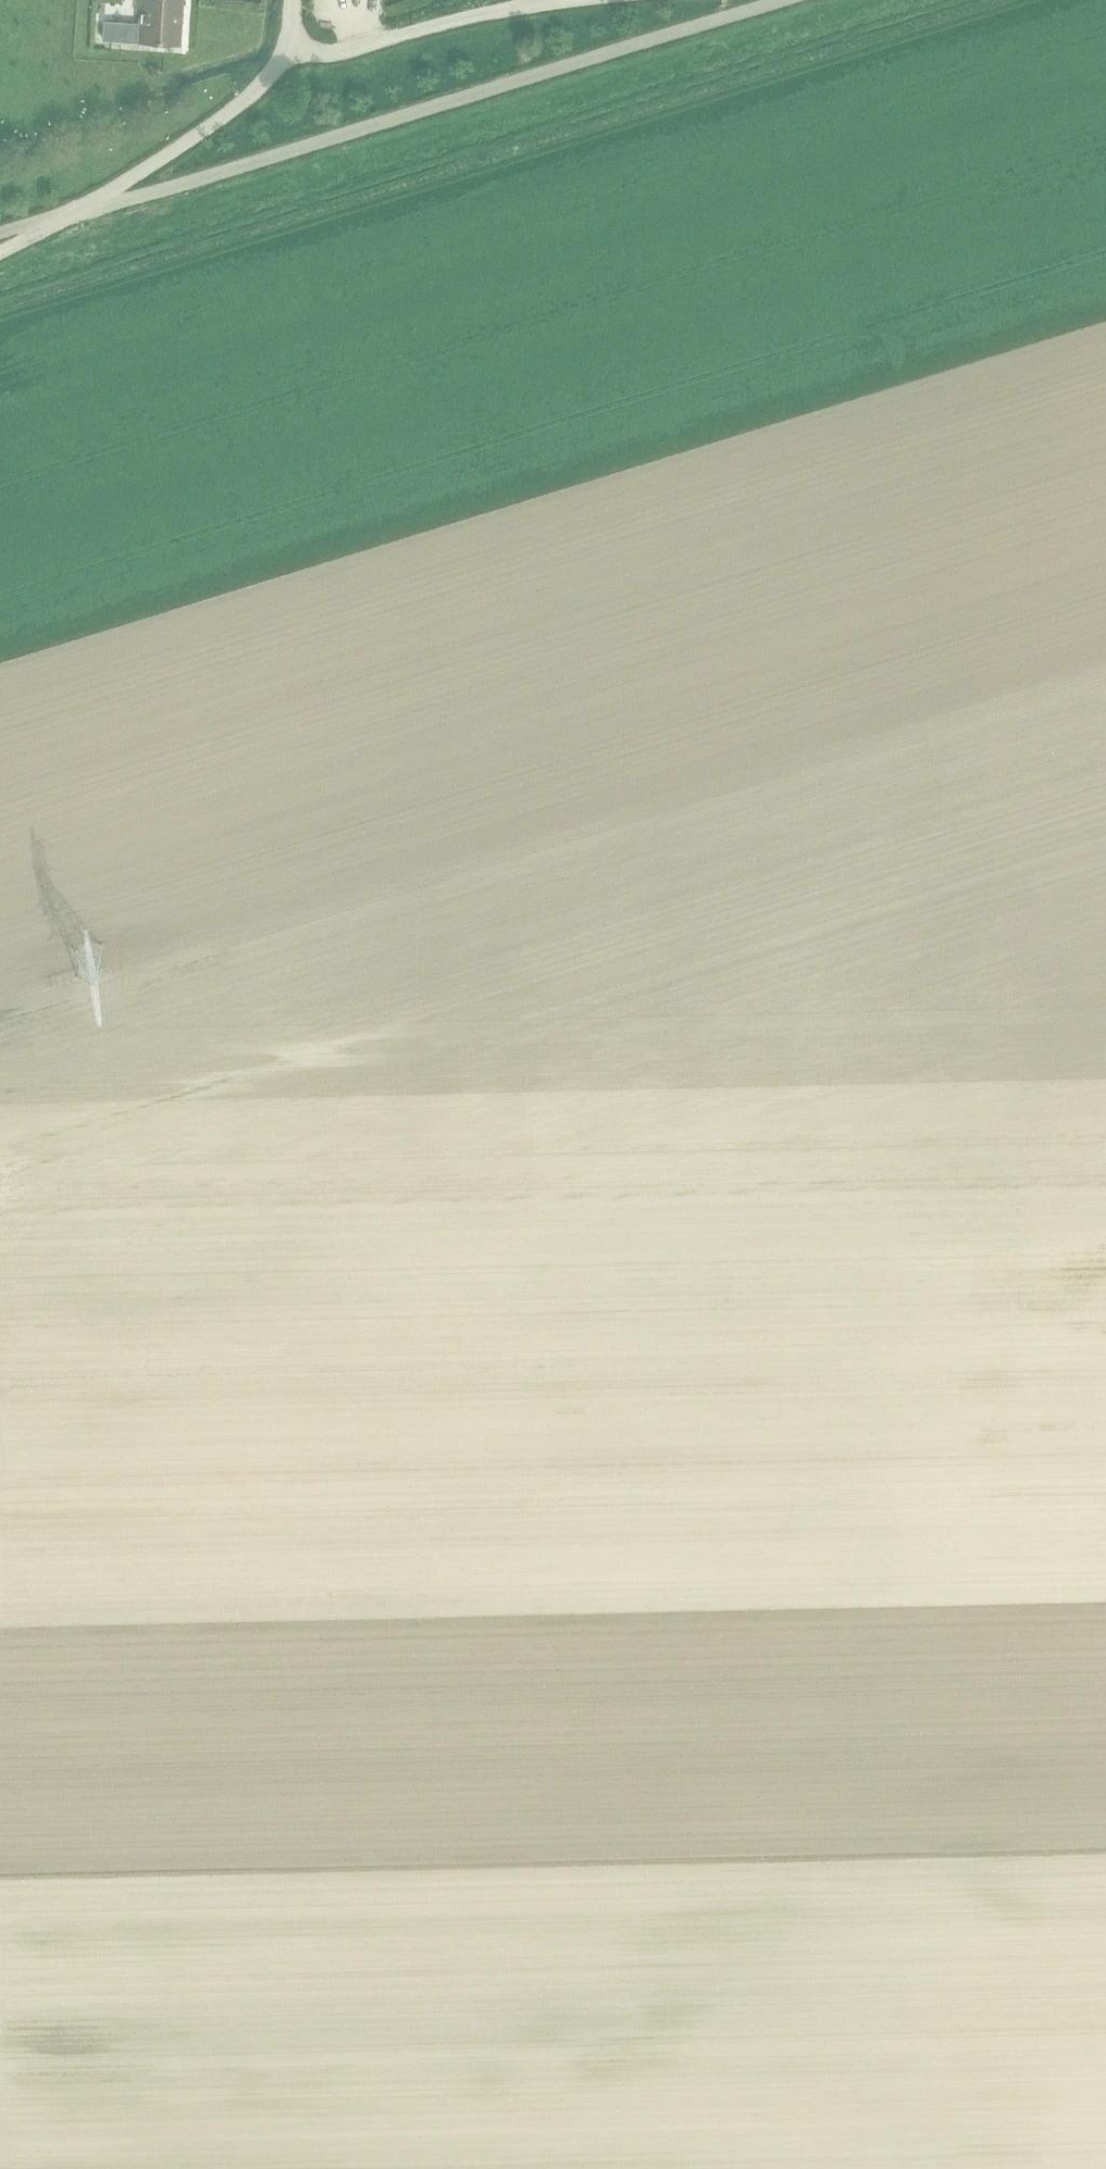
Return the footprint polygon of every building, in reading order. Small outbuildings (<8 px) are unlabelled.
[(103,38),(139,40),(181,43),(184,0),(142,0),(140,23),(104,20),(103,38)]
